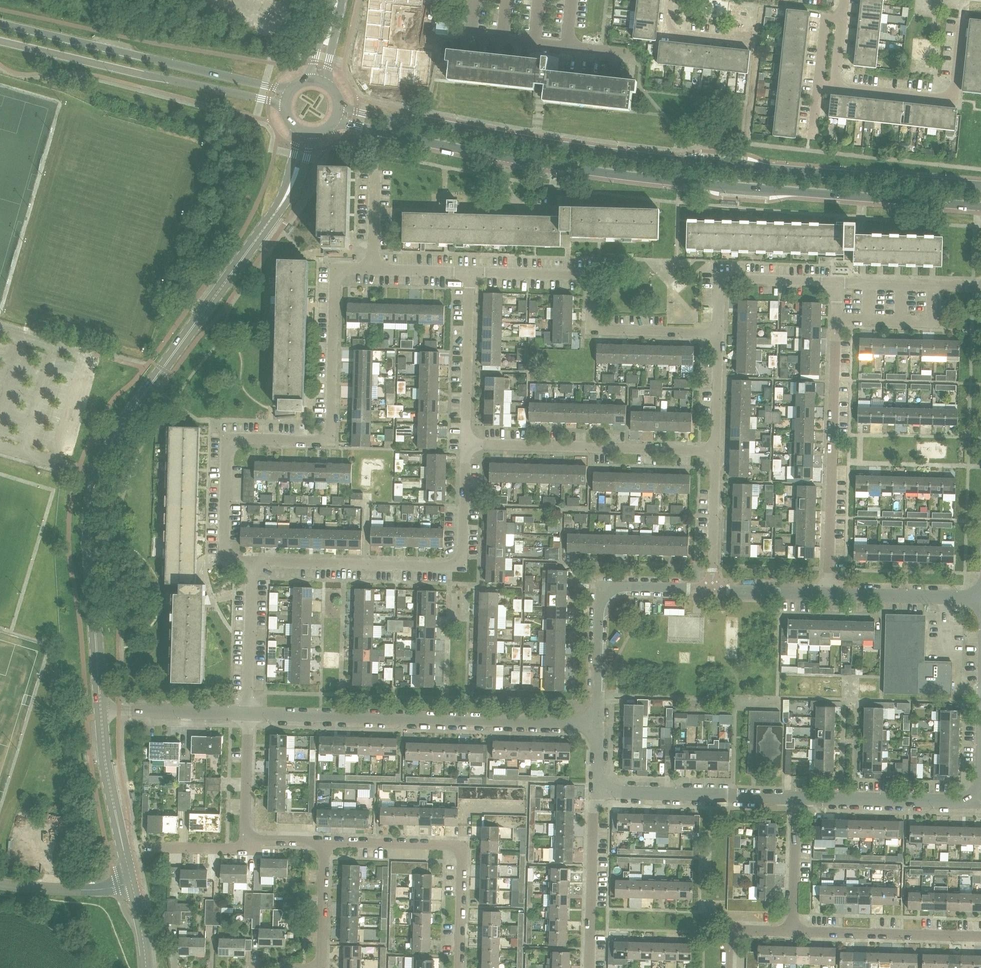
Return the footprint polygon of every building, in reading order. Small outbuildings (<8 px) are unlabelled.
[(418,50),(389,47),(390,40),(394,5),(417,8),(423,8),(423,0),(369,0),(362,67),(371,68),(369,85),(399,88),(400,83),(429,86),(432,52),(418,50)] [(638,11),(658,13),(659,4),(639,2),(638,11)] [(882,5),(862,3),(861,12),(881,14),(882,5)] [(789,10),(788,19),(808,21),(809,12),(789,10)] [(657,23),(658,13),(638,11),(637,20),(657,23)] [(881,23),(881,14),(861,12),(860,21),(881,23)] [(807,30),(808,21),(788,19),(787,28),(807,30)] [(971,28),(980,30),(980,20),(972,19),(971,28)] [(656,32),(657,23),(637,20),(636,29),(656,32)] [(880,32),(881,23),(860,21),(859,30),(880,32)] [(807,30),(787,28),(786,37),(806,39),(807,30)] [(971,28),(970,37),(980,39),(980,30),(971,28)] [(655,41),(656,32),(636,29),(635,38),(655,41)] [(880,32),(859,30),(858,39),(879,41),(880,32)] [(777,45),(785,46),(805,48),(806,39),(786,37),(778,36),(777,45)] [(970,37),(969,47),(980,48),(980,39),(970,37)] [(878,50),(879,41),(858,39),(858,48),(878,50)] [(669,43),(660,42),(658,62),(667,63),(669,43)] [(678,44),(669,43),(667,63),(676,64),(678,44)] [(687,45),(678,44),(676,64),(685,65),(687,45)] [(694,66),(696,46),(687,45),(685,65),(694,66)] [(805,48),(785,46),(777,45),(776,54),(784,55),(804,57),(805,48)] [(705,47),(696,46),(694,66),(703,67),(705,47)] [(712,68),(714,48),(705,47),(703,67),(712,68)] [(969,47),(968,56),(980,57),(980,48),(969,47)] [(723,49),(714,48),(712,68),(721,69),(723,49)] [(877,59),(878,50),(858,48),(857,57),(877,59)] [(733,50),(723,49),(721,69),(730,70),(733,50)] [(733,50),(730,70),(739,71),(741,51),(733,50)] [(751,52),(741,51),(739,71),(749,72),(751,52)] [(530,63),(452,55),(449,80),(536,89),(537,86),(545,86),(544,100),(631,110),(634,85),(556,77),(558,59),(559,58),(549,57),(549,58),(549,59),(544,59),(544,55),(533,54),(533,53),(531,53),(530,63)] [(803,66),(804,57),(784,55),(783,64),(803,66)] [(967,64),(980,66),(980,57),(968,56),(967,64)] [(857,57),(856,66),(876,68),(877,59),(857,57)] [(803,66),(783,64),(774,63),(774,72),(782,73),(802,75),(803,66)] [(967,64),(966,73),(980,75),(980,66),(967,64)] [(802,75),(782,73),(781,82),(801,84),(802,75)] [(966,73),(965,82),(980,84),(980,75),(966,73)] [(800,93),(801,84),(781,82),(773,81),(772,90),(780,91),(800,93)] [(965,82),(964,92),(980,94),(980,84),(965,82)] [(758,89),(757,98),(765,98),(766,89),(764,89),(758,89)] [(799,102),(800,93),(780,91),(779,100),(799,102)] [(841,97),(831,96),(829,116),(838,117),(841,97)] [(850,98),(841,97),(838,117),(847,118),(850,98)] [(856,119),(858,99),(850,98),(847,118),(856,119)] [(867,100),(858,99),(856,119),(865,120),(867,100)] [(799,102),(779,100),(778,109),(798,111),(799,102)] [(865,120),(874,121),(876,101),(867,100),(865,120)] [(885,102),(876,101),(874,121),(883,122),(885,102)] [(892,123),(894,103),(885,102),(883,122),(892,123)] [(903,104),(894,103),(892,123),(901,124),(903,104)] [(912,105),(903,104),(901,124),(910,125),(912,105)] [(921,106),(912,105),(910,125),(919,126),(921,106)] [(930,107),(921,106),(919,126),(928,127),(930,107)] [(928,127),(937,128),(939,108),(930,107),(928,127)] [(948,109),(939,108),(937,128),(946,129),(948,109)] [(797,120),(798,111),(778,109),(777,117),(797,120)] [(946,129),(956,130),(958,110),(948,109),(946,129)] [(797,120),(777,117),(769,117),(768,126),(776,126),(796,129),(797,120)] [(796,129),(776,126),(775,136),(795,138),(796,129)] [(349,250),(351,169),(323,168),(321,239),(326,239),(325,248),(325,250),(330,250),(330,254),(329,254),(330,255),(340,254),(340,253),(339,253),(340,250),(349,250)] [(561,236),(584,236),(659,238),(660,213),(573,210),(574,204),(561,204),(561,219),(455,216),(455,211),(458,211),(458,201),(448,200),(448,204),(441,204),(441,216),(404,215),(403,241),(561,246),(561,236)] [(848,249),(850,249),(854,249),(854,263),(942,265),(943,240),(857,238),(857,225),(836,224),(837,227),(688,223),(687,249),(818,252),(818,256),(824,256),(824,252),(835,253),(835,256),(848,256),(848,249)] [(304,406),(305,380),(308,261),(280,261),(276,400),(281,400),(281,410),(280,410),(280,411),(282,411),(282,416),(281,416),(281,417),(296,416),(296,415),(295,415),(295,412),(304,412),(304,406)] [(503,306),(503,293),(485,293),(484,305),(503,306)] [(573,295),(555,295),(555,307),(573,308),(573,295)] [(757,313),(757,301),(739,300),(739,313),(757,313)] [(359,322),(360,303),(348,302),(347,321),(359,322)] [(803,302),(803,314),(821,315),(821,302),(803,302)] [(359,322),(371,322),(372,303),(360,303),(359,322)] [(384,303),(372,303),(371,322),(384,322),(384,303)] [(384,322),(396,323),(396,304),(384,303),(384,322)] [(408,304),(396,304),(396,323),(408,323),(408,304)] [(408,323),(420,324),(420,305),(408,304),(408,323)] [(420,324),(432,324),(433,305),(420,305),(420,324)] [(444,324),(445,305),(433,305),(432,324),(444,324)] [(484,305),(484,317),(502,318),(503,306),(484,305)] [(573,320),(573,308),(555,307),(554,319),(573,320)] [(757,325),(757,313),(739,313),(738,325),(757,325)] [(803,314),(803,326),(821,327),(821,315),(803,314)] [(484,317),(484,329),(502,330),(502,318),(484,317)] [(573,332),(573,320),(554,319),(554,331),(573,332)] [(757,325),(738,325),(738,337),(756,337),(757,325)] [(820,339),(821,327),(803,326),(802,338),(820,339)] [(502,330),(484,329),(483,341),(501,342),(502,330)] [(554,344),(564,344),(572,344),(573,332),(554,331),(554,344)] [(756,349),(756,337),(738,337),(738,349),(756,349)] [(802,338),(802,350),(820,351),(820,339),(802,338)] [(872,338),(860,338),(859,354),(872,354),(872,338)] [(885,338),(872,338),(872,354),(884,354),(885,338)] [(897,339),(885,338),(884,354),(897,355),(897,339)] [(365,339),(359,339),(359,347),(371,347),(371,339),(365,339)] [(897,339),(897,355),(909,355),(910,339),(897,339)] [(922,339),(910,339),(909,355),(922,355),(922,339)] [(935,340),(922,339),(922,355),(934,355),(935,340)] [(947,340),(935,340),(934,355),(946,356),(947,356),(947,340)] [(947,340),(947,356),(946,356),(946,360),(947,360),(958,360),(958,361),(959,361),(960,340),(947,340)] [(483,341),(483,353),(501,354),(501,342),(483,341)] [(609,364),(610,345),(597,345),(597,363),(609,364)] [(622,345),(610,345),(609,364),(621,364),(622,345)] [(622,345),(621,364),(633,364),(634,346),(622,345)] [(646,346),(634,346),(633,364),(645,364),(646,346)] [(658,346),(646,346),(645,364),(657,365),(658,346)] [(657,365),(669,365),(670,347),(658,346),(657,365)] [(682,347),(670,347),(669,365),(681,365),(682,347)] [(681,365),(694,366),(694,347),(682,347),(681,365)] [(756,361),(756,349),(738,349),(737,361),(756,361)] [(373,363),(373,351),(355,350),(354,362),(373,363)] [(802,350),(802,362),(820,363),(820,351),(802,350)] [(421,352),(421,364),(439,365),(439,352),(421,352)] [(501,366),(501,354),(483,353),(482,365),(501,366)] [(756,361),(737,361),(737,373),(755,374),(756,361)] [(373,374),(373,363),(354,362),(354,374),(373,374)] [(820,363),(802,362),(801,375),(819,375),(820,363)] [(439,377),(439,365),(421,364),(420,376),(439,377)] [(372,386),(373,374),(354,374),(354,386),(372,386)] [(420,376),(420,388),(438,389),(439,377),(420,376)] [(486,377),(486,390),(504,390),(505,378),(486,377)] [(733,380),(732,393),(751,393),(751,381),(733,380)] [(797,382),(797,394),(815,395),(815,382),(797,382)] [(353,398),(372,398),(372,386),(354,386),(353,398)] [(420,388),(420,400),(438,401),(438,389),(420,388)] [(651,389),(651,390),(645,390),(644,396),(656,397),(657,389),(651,389)] [(504,402),(504,390),(486,390),(486,402),(504,402)] [(751,405),(751,393),(732,393),(732,405),(751,405)] [(814,407),(815,395),(797,394),(796,406),(814,407)] [(372,410),(372,398),(353,398),(353,410),(372,410)] [(420,400),(419,412),(438,413),(438,401),(420,400)] [(486,402),(485,414),(504,414),(504,402),(486,402)] [(542,403),(530,403),(529,421),(542,422),(542,403)] [(542,422),(554,422),(554,404),(542,403),(542,422)] [(566,404),(554,404),(554,422),(566,422),(566,404)] [(566,422),(578,423),(578,404),(566,404),(566,422)] [(590,405),(578,404),(578,423),(590,423),(590,405)] [(590,423),(602,423),(602,405),(590,405),(590,423)] [(602,423),(614,424),(614,405),(602,405),(602,423)] [(627,406),(614,405),(614,424),(626,424),(627,406)] [(756,405),(751,405),(732,405),(732,417),(750,417),(750,416),(756,417),(756,405)] [(796,406),(796,418),(814,419),(814,407),(796,406)] [(857,422),(870,423),(870,407),(858,407),(857,422)] [(870,423),(882,423),(883,408),(870,407),(870,423)] [(882,423),(895,423),(895,408),(883,408),(882,423)] [(908,408),(895,408),(895,423),(907,424),(908,408)] [(907,424),(920,424),(920,409),(908,408),(907,424)] [(920,424),(932,424),(933,409),(920,409),(920,424)] [(945,409),(933,409),(932,424),(945,425),(945,409)] [(945,425),(957,425),(958,410),(945,409),(945,425)] [(371,422),(372,410),(353,410),(353,422),(371,422)] [(438,413),(419,412),(419,424),(438,425),(438,413)] [(631,430),(643,431),(644,412),(632,412),(631,430)] [(656,412),(644,412),(643,431),(655,431),(656,412)] [(655,431),(667,431),(668,413),(656,412),(655,431)] [(667,431),(679,432),(680,413),(668,413),(667,431)] [(692,432),(692,414),(680,413),(679,432),(692,432)] [(503,427),(504,414),(485,414),(485,426),(503,427)] [(750,417),(732,417),(732,429),(750,429),(750,417)] [(814,431),(814,419),(796,418),(796,430),(814,431)] [(352,434),(371,435),(371,422),(353,422),(352,434)] [(419,424),(419,436),(437,437),(438,425),(419,424)] [(200,427),(197,427),(172,427),(168,585),(182,585),(181,595),(177,595),(175,683),(201,683),(203,684),(205,606),(205,597),(205,591),(206,584),(196,584),(200,427)] [(750,441),(750,429),(732,429),(731,441),(750,441)] [(796,430),(795,442),(813,443),(814,431),(796,430)] [(371,447),(371,435),(352,434),(352,447),(371,447)] [(437,449),(437,437),(419,436),(419,448),(437,449)] [(750,453),(750,441),(731,441),(731,452),(750,453)] [(795,454),(813,455),(813,443),(795,442),(795,454)] [(750,453),(731,452),(731,464),(749,465),(750,453)] [(396,453),(396,466),(404,466),(404,460),(400,459),(400,453),(396,453)] [(428,454),(428,467),(446,467),(447,455),(428,454)] [(790,466),(795,466),(813,467),(813,455),(795,454),(795,455),(791,454),(790,466)] [(255,480),(268,480),(269,462),(255,462),(255,469),(255,474),(255,480)] [(268,480),(280,480),(281,462),(269,462),(268,480)] [(292,481),(292,463),(281,462),(280,480),(292,481)] [(292,481),(304,481),(304,463),(292,463),(292,481)] [(304,481),(316,481),(316,463),(304,463),(304,481)] [(316,463),(316,481),(328,482),(328,464),(316,463)] [(502,481),(503,463),(491,463),(490,481),(502,481)] [(515,463),(503,463),(502,481),(514,482),(515,463)] [(527,464),(515,463),(514,482),(526,482),(527,464)] [(328,482),(340,482),(340,464),(328,464),(328,482)] [(340,464),(340,482),(352,482),(352,464),(340,464)] [(539,464),(527,464),(526,482),(538,483),(539,464)] [(551,465),(539,464),(538,483),(550,483),(551,465)] [(749,477),(749,465),(731,464),(730,477),(749,477)] [(563,465),(551,465),(550,483),(562,483),(563,465)] [(562,483),(574,484),(575,465),(563,465),(562,483)] [(587,466),(575,465),(574,484),(586,484),(587,466)] [(812,479),(813,467),(795,466),(790,466),(789,466),(788,478),(787,478),(787,482),(799,482),(799,479),(812,479)] [(428,479),(446,479),(446,467),(428,467),(428,479)] [(594,490),(607,491),(607,472),(594,472),(594,490)] [(619,473),(607,472),(607,491),(619,491),(619,473)] [(619,491),(630,492),(631,473),(619,473),(619,491)] [(643,474),(631,473),(630,492),(642,492),(643,474)] [(654,492),(655,474),(643,474),(642,492),(654,492)] [(667,474),(655,474),(654,492),(666,493),(667,474)] [(667,474),(666,493),(678,493),(679,475),(667,474)] [(691,475),(679,475),(678,493),(690,493),(691,475)] [(856,491),(868,491),(869,476),(856,476),(856,491)] [(881,476),(869,476),(868,491),(881,492),(881,476)] [(881,492),(893,492),(894,477),(881,476),(881,492)] [(906,477),(894,477),(893,492),(906,492),(906,477)] [(906,477),(906,492),(918,493),(918,477),(906,477)] [(931,478),(918,477),(918,493),(931,493),(931,478)] [(943,478),(931,478),(931,493),(943,493),(943,478)] [(943,493),(955,494),(956,478),(943,478),(943,493)] [(427,491),(446,491),(446,479),(428,479),(427,491)] [(734,496),(752,497),(753,485),(734,484),(734,496)] [(798,498),(816,498),(817,486),(798,486),(798,498)] [(427,491),(427,503),(446,503),(446,491),(427,491)] [(752,509),(752,497),(734,496),(733,508),(752,509)] [(816,510),(816,498),(798,498),(797,510),(816,510)] [(752,509),(733,508),(733,520),(752,521),(752,509)] [(489,522),(507,522),(507,510),(489,509),(489,522)] [(797,522),(816,522),(816,510),(797,510),(797,522)] [(751,533),(752,521),(733,520),(733,532),(751,533)] [(507,534),(507,529),(523,529),(523,528),(526,528),(526,530),(529,532),(533,530),(534,523),(524,523),(516,523),(507,522),(489,522),(488,534),(507,534)] [(797,522),(797,534),(815,534),(816,522),(797,522)] [(548,524),(548,532),(560,532),(560,524),(548,524)] [(241,546),(254,546),(255,527),(241,527),(241,546)] [(267,528),(255,527),(254,546),(266,547),(267,528)] [(371,546),(383,546),(384,528),(372,527),(371,546)] [(279,528),(267,528),(266,547),(278,547),(279,528)] [(278,547),(290,547),(291,529),(279,528),(278,547)] [(396,528),(384,528),(383,546),(396,546),(396,528)] [(409,528),(396,528),(396,546),(408,547),(409,528)] [(408,547),(420,547),(421,529),(409,528),(408,547)] [(303,529),(291,529),(290,547),(302,548),(303,529)] [(303,529),(302,548),(314,548),(315,529),(303,529)] [(327,530),(315,529),(314,548),(326,548),(327,530)] [(433,529),(421,529),(420,547),(432,547),(433,529)] [(444,548),(445,529),(433,529),(432,547),(444,548)] [(339,530),(327,530),(326,548),(339,549),(339,530)] [(339,549),(351,549),(351,530),(339,530),(339,549)] [(363,531),(351,530),(351,549),(362,549),(363,531)] [(616,553),(628,554),(629,535),(622,535),(622,530),(617,530),(617,535),(616,553)] [(751,545),(751,533),(733,532),(732,544),(751,545)] [(488,534),(488,546),(506,546),(507,534),(488,534)] [(568,552),(580,552),(581,535),(568,534),(568,552)] [(797,534),(796,546),(815,546),(815,534),(797,534)] [(593,535),(581,535),(580,552),(593,553),(593,535)] [(593,553),(605,553),(605,535),(593,535),(593,553)] [(605,553),(616,553),(617,535),(605,535),(605,553)] [(640,554),(641,536),(629,535),(628,554),(640,554)] [(640,554),(652,554),(653,536),(641,536),(640,554)] [(652,554),(664,555),(665,536),(653,536),(652,554)] [(664,555),(677,555),(677,537),(665,536),(664,555)] [(677,537),(677,555),(688,555),(689,537),(677,537)] [(732,557),(751,557),(751,545),(732,544),(732,557)] [(867,560),(867,545),(855,544),(854,559),(867,560)] [(867,560),(879,560),(880,545),(867,545),(867,560)] [(892,545),(880,545),(879,560),(892,561),(892,545)] [(892,561),(904,561),(904,546),(892,545),(892,561)] [(515,547),(506,546),(488,546),(488,558),(506,558),(506,553),(523,553),(523,547),(515,547)] [(796,558),(815,559),(815,546),(796,546),(796,558)] [(904,561),(916,561),(917,546),(904,546),(904,561)] [(929,562),(929,546),(917,546),(916,561),(929,562)] [(929,562),(941,562),(942,547),(929,546),(929,562)] [(942,547),(941,562),(954,562),(954,547),(942,547)] [(488,558),(487,570),(506,570),(506,558),(488,558)] [(505,583),(506,570),(487,570),(487,582),(505,583)] [(549,582),(567,583),(568,570),(557,570),(549,570),(543,570),(543,582),(549,582)] [(567,595),(567,583),(549,582),(549,594),(567,595)] [(295,587),(294,599),(313,600),(313,587),(295,587)] [(375,601),(375,589),(357,589),(357,601),(375,601)] [(418,590),(418,602),(437,603),(437,591),(418,590)] [(481,592),(481,604),(499,605),(499,593),(481,592)] [(549,594),(548,606),(567,607),(567,595),(549,594)] [(313,612),(313,600),(294,599),(294,611),(313,612)] [(357,601),(356,613),(375,613),(375,601),(357,601)] [(437,615),(437,603),(418,602),(418,614),(437,615)] [(499,605),(481,604),(480,616),(499,617),(499,605)] [(567,619),(567,607),(548,606),(548,618),(567,619)] [(294,623),(312,624),(313,612),(294,611),(294,623)] [(356,613),(356,625),(374,625),(375,613),(356,613)] [(437,615),(418,614),(418,626),(436,627),(437,615)] [(480,616),(480,628),(498,629),(499,617),(480,616)] [(567,619),(548,618),(548,630),(566,631),(567,619)] [(788,620),(788,622),(788,631),(782,630),(781,655),(788,655),(788,643),(799,643),(799,620),(788,620)] [(799,620),(799,643),(799,644),(809,645),(810,639),(810,620),(799,620)] [(821,621),(810,620),(810,639),(809,645),(820,645),(821,621)] [(886,620),(885,675),(884,693),(917,694),(921,694),(939,694),(951,695),(952,661),(935,661),(925,661),(926,639),(926,621),(918,621),(886,620)] [(832,621),(829,621),(821,621),(820,645),(831,645),(831,639),(832,623),(832,621)] [(832,621),(832,623),(831,639),(842,639),(842,621),(832,621)] [(853,621),(849,621),(842,621),(842,639),(853,640),(853,624),(853,621)] [(853,621),(853,624),(853,640),(853,645),(863,645),(863,640),(864,640),(864,622),(853,621)] [(874,649),(881,649),(881,633),(875,633),(875,622),(864,622),(864,640),(874,640),(874,649)] [(312,636),(312,624),(294,623),(293,635),(312,636)] [(356,637),(374,637),(374,625),(356,625),(356,637)] [(436,639),(436,627),(418,626),(417,638),(436,639)] [(480,628),(480,640),(498,641),(498,629),(480,628)] [(566,643),(566,631),(548,630),(547,642),(566,643)] [(312,648),(312,636),(293,635),(293,647),(312,648)] [(356,637),(355,649),(374,649),(374,637),(356,637)] [(436,651),(436,639),(417,638),(417,650),(436,651)] [(480,640),(479,652),(498,653),(498,641),(480,640)] [(547,654),(566,655),(566,643),(547,642),(547,654)] [(293,659),(311,660),(312,648),(293,647),(293,659)] [(355,649),(355,661),(373,661),(374,649),(355,649)] [(436,663),(436,651),(417,650),(417,662),(436,663)] [(498,653),(479,652),(479,664),(497,665),(498,653)] [(565,667),(566,655),(547,654),(547,666),(565,667)] [(311,672),(311,660),(293,659),(292,671),(311,672)] [(355,661),(355,673),(373,673),(373,661),(355,661)] [(435,675),(436,663),(417,662),(417,674),(435,675)] [(479,664),(479,676),(497,677),(497,665),(479,664)] [(524,666),(523,677),(532,678),(532,666),(524,666)] [(565,667),(547,666),(547,678),(565,679),(565,667)] [(311,672),(292,671),(292,684),(311,684),(311,672)] [(373,673),(355,673),(354,685),(373,686),(373,673)] [(435,675),(417,674),(416,687),(435,688),(435,675)] [(497,689),(497,677),(479,676),(479,689),(497,689)] [(565,691),(565,679),(547,678),(546,691),(565,691)] [(626,716),(644,716),(649,716),(649,700),(638,699),(638,705),(626,704),(626,716)] [(817,715),(817,717),(835,718),(835,706),(820,706),(820,701),(813,701),(813,710),(817,715)] [(865,707),(865,718),(883,719),(888,719),(888,707),(894,707),(895,702),(868,702),(869,702),(869,707),(865,707)] [(949,710),(949,704),(937,704),(936,721),(941,721),(960,722),(960,710),(949,710)] [(749,743),(748,769),(748,774),(757,774),(757,769),(783,770),(784,726),(780,726),(781,712),(750,711),(749,736),(749,741),(748,741),(748,743),(749,743)] [(675,714),(675,722),(684,722),(684,714),(675,714)] [(643,727),(644,716),(626,716),(625,726),(643,727)] [(835,728),(835,718),(817,717),(817,728),(835,728)] [(865,718),(865,729),(883,730),(883,719),(865,718)] [(959,732),(960,722),(941,721),(941,732),(959,732)] [(643,738),(643,727),(625,726),(625,737),(643,738)] [(835,728),(817,728),(816,739),(834,739),(835,728)] [(887,730),(883,730),(865,729),(864,740),(883,741),(887,741),(887,730)] [(959,732),(941,732),(936,732),(935,743),(941,743),(959,743),(959,732)] [(270,735),(270,748),(287,748),(288,735),(270,735)] [(192,754),(207,754),(207,737),(193,736),(192,754)] [(321,754),(333,754),(334,736),(321,736),(321,754)] [(346,769),(346,755),(347,737),(334,736),(333,754),(340,755),(339,769),(346,769)] [(207,754),(222,755),(222,737),(207,737),(207,754)] [(346,755),(359,755),(359,737),(347,737),(346,755)] [(359,737),(359,755),(372,755),(372,737),(359,737)] [(372,755),(384,756),(385,737),(372,737),(372,755)] [(398,738),(385,737),(384,756),(397,756),(398,738)] [(643,749),(643,738),(625,737),(625,748),(643,749)] [(672,749),(672,743),(672,739),(661,738),(661,742),(661,749),(666,749),(672,749)] [(834,750),(834,739),(816,739),(816,750),(834,750)] [(864,740),(864,751),(882,751),(883,741),(864,740)] [(494,759),(507,760),(507,742),(495,741),(494,759)] [(709,745),(709,747),(709,752),(708,770),(719,770),(719,752),(720,741),(716,741),(716,745),(709,745)] [(150,760),(165,761),(166,743),(151,742),(150,760)] [(507,760),(520,760),(520,742),(507,742),(507,760)] [(520,742),(520,760),(532,760),(533,742),(520,742)] [(532,760),(545,761),(545,743),(533,742),(532,760)] [(180,743),(166,743),(165,761),(180,761),(180,743)] [(407,761),(420,761),(420,743),(407,743),(407,761)] [(420,761),(432,761),(433,744),(420,743),(420,761)] [(545,761),(557,761),(558,743),(545,743),(545,761)] [(570,761),(571,743),(558,743),(557,761),(570,761)] [(959,754),(959,743),(941,743),(941,754),(959,754)] [(445,762),(446,744),(433,744),(432,761),(445,762)] [(445,762),(458,762),(458,744),(446,744),(445,762)] [(458,762),(471,762),(471,745),(458,744),(458,762)] [(483,766),(483,763),(484,745),(471,745),(471,762),(476,763),(476,766),(483,766)] [(697,770),(698,752),(698,747),(687,746),(687,751),(687,770),(697,770)] [(676,747),(676,751),(675,769),(687,770),(687,751),(681,751),(681,747),(676,747)] [(698,747),(698,752),(697,770),(708,770),(709,752),(709,747),(698,747)] [(719,752),(719,770),(730,771),(731,747),(724,747),(724,752),(719,752)] [(270,748),(270,760),(287,760),(287,748),(270,748)] [(643,749),(625,748),(624,759),(643,759),(643,749)] [(834,761),(834,750),(816,750),(816,760),(834,761)] [(864,762),(882,762),(888,762),(888,758),(882,758),(882,751),(864,751),(864,762)] [(958,765),(959,754),(941,754),(940,764),(958,765)] [(642,770),(643,759),(624,759),(624,770),(638,770),(638,776),(644,776),(644,771),(642,770)] [(270,760),(269,773),(287,774),(287,760),(270,760)] [(834,761),(816,760),(815,772),(834,772),(834,761)] [(882,773),(882,762),(864,762),(861,762),(861,773),(865,773),(865,778),(884,778),(884,773),(882,773)] [(934,780),(945,780),(945,776),(958,776),(958,765),(940,764),(934,764),(934,780)] [(269,773),(269,786),(287,786),(287,774),(269,773)] [(269,786),(269,798),(286,798),(287,786),(269,786)] [(558,799),(575,799),(576,786),(558,786),(558,799)] [(269,811),(278,811),(286,812),(286,798),(269,798),(269,811)] [(530,800),(530,810),(536,810),(541,811),(541,798),(536,798),(530,798),(530,800)] [(575,812),(575,799),(558,799),(557,811),(575,812)] [(427,808),(420,808),(420,826),(433,826),(433,808),(433,803),(427,803),(427,808)] [(382,825),(395,825),(395,807),(382,807),(382,825)] [(408,808),(395,807),(395,825),(407,826),(408,808)] [(195,808),(195,814),(191,814),(190,831),(205,831),(206,814),(206,808),(195,808)] [(407,826),(420,826),(420,808),(408,808),(407,826)] [(433,826),(445,826),(446,808),(433,808),(433,826)] [(458,809),(446,808),(445,826),(458,827),(458,809)] [(319,827),(332,827),(332,809),(319,809),(319,827)] [(332,809),(332,827),(344,827),(345,810),(332,809)] [(344,827),(357,828),(358,810),(345,810),(344,827)] [(370,810),(358,810),(357,828),(370,828),(370,810)] [(278,823),(286,824),(286,812),(278,811),(278,823)] [(575,824),(575,812),(557,811),(557,824),(575,824)] [(220,814),(206,814),(205,831),(220,832),(220,814)] [(631,815),(619,814),(618,831),(631,832),(631,815)] [(631,832),(643,832),(644,815),(631,815),(631,832)] [(643,832),(656,832),(656,815),(644,815),(643,832)] [(669,833),(669,816),(656,815),(656,832),(656,838),(668,838),(669,833)] [(148,833),(163,833),(164,816),(148,816),(148,833)] [(179,816),(164,816),(163,833),(178,834),(179,816)] [(669,833),(681,833),(682,816),(669,816),(669,833)] [(699,825),(694,825),(694,816),(682,816),(681,833),(699,834),(699,825)] [(835,840),(835,837),(836,820),(823,819),(823,827),(815,827),(814,840),(835,840)] [(835,837),(848,837),(848,820),(836,820),(835,837)] [(848,820),(848,837),(860,838),(861,820),(848,820)] [(860,838),(873,838),(874,821),(861,820),(860,838)] [(873,838),(886,838),(886,821),(874,821),(873,838)] [(886,821),(886,838),(899,839),(899,821),(886,821)] [(574,837),(575,824),(557,824),(557,836),(574,837)] [(759,824),(759,837),(776,837),(777,825),(759,824)] [(911,843),(924,844),(924,826),(911,826),(911,843)] [(937,826),(924,826),(924,844),(936,844),(937,826)] [(936,844),(949,844),(950,827),(937,826),(936,844)] [(482,839),(499,839),(500,827),(497,827),(491,827),(484,827),(482,827),(482,839)] [(949,844),(962,845),(962,827),(950,827),(949,844)] [(962,827),(962,845),(975,845),(975,827),(962,827)] [(574,850),(574,837),(557,836),(556,849),(574,850)] [(776,837),(759,837),(759,850),(776,850),(776,837)] [(482,839),(482,852),(499,852),(499,839),(482,839)] [(574,862),(574,850),(556,849),(550,849),(550,862),(574,862)] [(759,850),(758,862),(776,862),(776,850),(759,850)] [(482,852),(481,864),(499,865),(499,852),(482,852)] [(262,876),(275,877),(275,859),(262,859),(262,876)] [(275,859),(275,877),(288,877),(288,860),(275,859)] [(758,862),(758,875),(775,875),(776,862),(758,862)] [(499,878),(499,865),(481,864),(481,877),(499,878)] [(235,894),(235,882),(235,866),(222,865),(222,882),(229,882),(229,894),(235,894)] [(344,865),(343,878),(361,879),(361,866),(344,865)] [(235,866),(235,882),(248,883),(248,866),(235,866)] [(552,881),(569,882),(570,869),(552,869),(552,881)] [(182,887),(195,887),(195,870),(182,870),(182,887)] [(195,870),(195,887),(208,888),(208,871),(195,870)] [(624,873),(623,881),(617,881),(616,898),(629,898),(629,881),(630,873),(624,873)] [(423,875),(417,875),(416,875),(415,888),(433,888),(433,876),(428,875),(423,875)] [(758,875),(758,887),(775,888),(775,875),(758,875)] [(481,877),(481,890),(498,891),(499,878),(481,877)] [(343,891),(360,891),(361,879),(343,878),(343,891)] [(569,895),(569,882),(552,881),(551,894),(569,895)] [(642,881),(629,881),(629,898),(642,899),(642,881)] [(654,899),(655,882),(642,881),(642,899),(654,899)] [(667,882),(655,882),(654,899),(667,899),(667,882)] [(680,900),(680,882),(667,882),(667,899),(680,900)] [(693,882),(680,882),(680,900),(692,900),(693,882)] [(866,887),(860,887),(859,905),(872,905),(872,887),(872,883),(866,882),(866,887)] [(822,886),(821,904),(834,904),(834,887),(822,886)] [(775,900),(775,888),(758,887),(757,900),(759,900),(765,900),(770,900),(770,901),(775,900)] [(847,887),(834,887),(834,904),(847,904),(847,887)] [(847,887),(847,904),(859,905),(860,887),(847,887)] [(885,888),(872,887),(872,905),(885,905),(885,888)] [(415,900),(432,901),(433,888),(415,888),(415,900)] [(898,888),(885,888),(885,905),(897,906),(898,888)] [(498,891),(481,890),(481,903),(498,904),(498,891)] [(343,891),(343,904),(360,904),(360,891),(343,891)] [(245,893),(245,906),(254,906),(254,894),(245,893)] [(909,910),(922,910),(922,893),(909,893),(909,910)] [(935,893),(922,893),(922,910),(935,911),(935,893)] [(935,893),(935,911),(947,911),(948,893),(935,893)] [(960,894),(948,893),(947,911),(960,911),(960,894)] [(254,894),(254,906),(261,906),(262,901),(262,894),(254,894)] [(551,907),(568,907),(569,895),(551,894),(551,907)] [(973,894),(960,894),(960,911),(973,912),(973,894)] [(973,894),(973,912),(980,912),(980,894),(973,894)] [(168,911),(174,911),(176,911),(177,899),(168,898),(168,911)] [(207,900),(206,912),(214,913),(215,900),(207,900)] [(223,900),(215,900),(214,913),(222,913),(223,900)] [(415,900),(414,913),(432,914),(432,901),(415,900)] [(262,901),(261,906),(261,909),(274,910),(274,902),(262,901)] [(360,917),(360,904),(343,904),(342,916),(360,917)] [(254,906),(245,906),(245,919),(253,919),(254,906)] [(261,906),(254,906),(253,919),(261,919),(261,909),(261,906)] [(568,920),(568,907),(551,907),(551,919),(568,920)] [(274,910),(273,929),(273,946),(286,947),(286,937),(288,937),(288,934),(287,934),(287,930),(279,929),(279,920),(280,920),(281,918),(282,918),(283,913),(282,910),(274,910)] [(194,912),(176,911),(174,911),(174,924),(182,924),(182,920),(186,920),(186,916),(194,917),(194,912)] [(206,925),(214,925),(214,913),(206,912),(206,925)] [(484,912),(483,924),(501,925),(501,913),(484,912)] [(222,913),(214,913),(214,925),(222,926),(222,913)] [(409,925),(414,926),(431,926),(432,914),(414,913),(410,913),(409,925)] [(342,916),(342,929),(359,930),(360,917),(342,916)] [(568,933),(568,920),(551,919),(550,932),(568,933)] [(483,937),(501,937),(501,925),(483,924),(483,937)] [(414,926),(414,938),(431,939),(431,926),(414,926)] [(260,946),(273,946),(273,929),(261,929),(260,946)] [(359,942),(359,930),(342,929),(341,942),(359,942)] [(180,955),(193,955),(193,932),(188,932),(188,938),(180,937),(180,955)] [(199,932),(193,932),(193,955),(206,955),(206,938),(199,938),(199,932)] [(568,933),(550,932),(550,945),(567,945),(568,933)] [(246,939),(239,939),(239,933),(234,933),(233,939),(233,956),(246,956),(246,939)] [(483,937),(483,950),(500,950),(501,937),(483,937)] [(431,952),(431,939),(414,938),(413,951),(431,952)] [(220,956),(233,956),(233,939),(220,939),(220,956)] [(628,965),(628,959),(628,942),(616,942),(609,942),(609,965),(628,965)] [(641,942),(628,942),(628,959),(640,960),(641,942)] [(640,960),(653,960),(653,943),(641,942),(640,960)] [(666,943),(653,943),(653,960),(665,960),(666,943)] [(665,960),(678,960),(678,943),(666,943),(665,960)] [(691,944),(678,943),(678,960),(691,961),(691,944)] [(759,963),(772,963),(773,946),(760,945),(759,952),(759,958),(759,963)] [(363,947),(345,946),(345,959),(362,960),(363,947)] [(785,946),(773,946),(772,963),(785,963),(785,946)] [(797,964),(798,946),(785,946),(785,963),(797,964)] [(810,947),(798,946),(797,964),(810,964),(810,947)] [(823,947),(810,947),(810,964),(822,965),(823,947)] [(836,948),(823,947),(822,965),(835,965),(836,948)] [(483,962),(500,963),(500,950),(483,950),(483,962)] [(553,965),(571,966),(571,953),(554,952),(553,965)] [(854,952),(842,952),(841,967),(854,967),(854,952)] [(854,952),(854,967),(867,967),(867,953),(854,952)] [(880,953),(867,953),(867,967),(879,967),(880,953)] [(880,953),(879,967),(892,967),(892,953),(880,953)] [(905,954),(892,953),(892,967),(905,967),(905,954)] [(905,954),(905,967),(917,967),(918,954),(905,954)] [(937,955),(924,954),(923,967),(936,967),(937,955)] [(937,955),(936,967),(949,967),(949,955),(937,955)] [(962,955),(949,955),(949,967),(962,967),(962,955)] [(962,955),(962,967),(974,967),(975,956),(962,955)] [(435,961),(420,961),(420,957),(412,957),(412,967),(435,967),(435,961)] [(345,967),(362,967),(362,960),(345,959),(345,967)]
